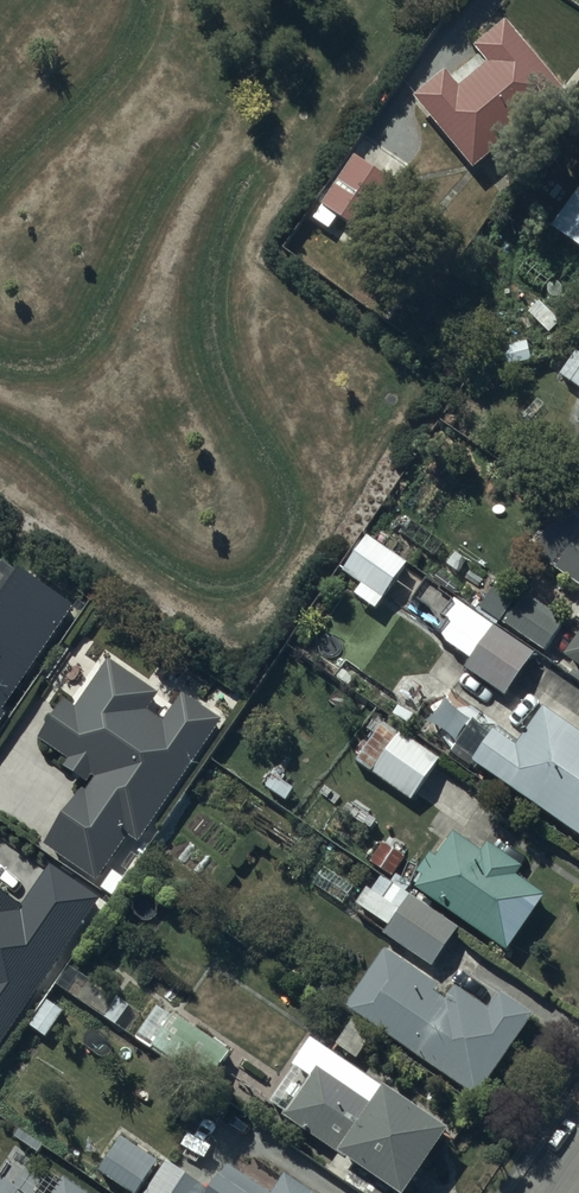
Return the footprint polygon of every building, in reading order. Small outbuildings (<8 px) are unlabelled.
[(452,75),(421,99),(474,168),(569,95),(513,22),(480,47),(492,63),(461,87),(452,75)] [(404,185),(362,157),(325,209),(367,238),(404,185)] [(557,229),(578,245),(578,199),(557,229)] [(565,378),(578,387),(578,356),(565,378)] [(567,510),(541,555),(578,578),(578,517),(567,510)] [(412,564),(373,539),(350,574),(367,585),(360,596),(382,611),(412,564)] [(81,611),(26,573),(0,612),(0,729),(81,611)] [(542,654),(458,597),(455,602),(428,584),(409,612),(445,635),(442,640),(474,662),(470,669),(512,698),(542,654)] [(486,612),(540,648),(555,625),(546,619),(550,613),(527,599),(522,607),(499,592),(486,612)] [(571,659),(578,665),(578,647),(571,659)] [(147,844),(225,720),(186,695),(168,722),(151,711),(163,693),(115,663),(85,711),(71,702),(44,744),(72,761),(68,767),(92,782),(53,844),(105,877),(124,847),(129,851),(138,838),(147,844)] [(430,702),(413,729),(449,752),(471,717),(446,702),(442,709),(430,702)] [(479,763),(578,831),(578,732),(546,709),(523,744),(502,729),(479,763)] [(446,764),(405,734),(377,774),(418,803),(446,764)] [(393,835),(375,863),(396,878),(415,850),(393,835)] [(426,871),(432,876),(422,891),(515,956),(555,898),(524,877),(528,870),(506,855),(502,861),(461,835),(443,860),(437,855),(426,871)] [(317,886),(324,890),(350,905),(362,885),(329,865),(317,886)] [(106,900),(59,868),(26,913),(12,904),(15,900),(0,889),(0,1050),(19,1023),(29,1031),(58,990),(47,982),(106,900)] [(461,929),(385,878),(385,877),(374,892),(371,890),(361,905),(394,927),(389,934),(437,966),(461,929)] [(450,990),(389,952),(351,1008),(486,1099),(539,1014),(505,992),(494,1009),(459,987),(450,1003),(445,1000),(450,990)] [(235,1051),(178,1018),(159,1050),(217,1084),(235,1051)] [(378,1041),(355,1025),(340,1047),(363,1063),(378,1041)] [(316,1040),(296,1069),(298,1071),(275,1105),(292,1116),(289,1120),(399,1192),(410,1192),(451,1130),(316,1040)] [(122,1137),(113,1152),(119,1155),(106,1177),(134,1192),(144,1192),(163,1161),(122,1137)] [(235,1165),(217,1192),(170,1162),(150,1192),(278,1192),(235,1165)] [(292,1177),(281,1192),(316,1192),(292,1177)] [(70,1180),(62,1192),(93,1192),(70,1180)]
